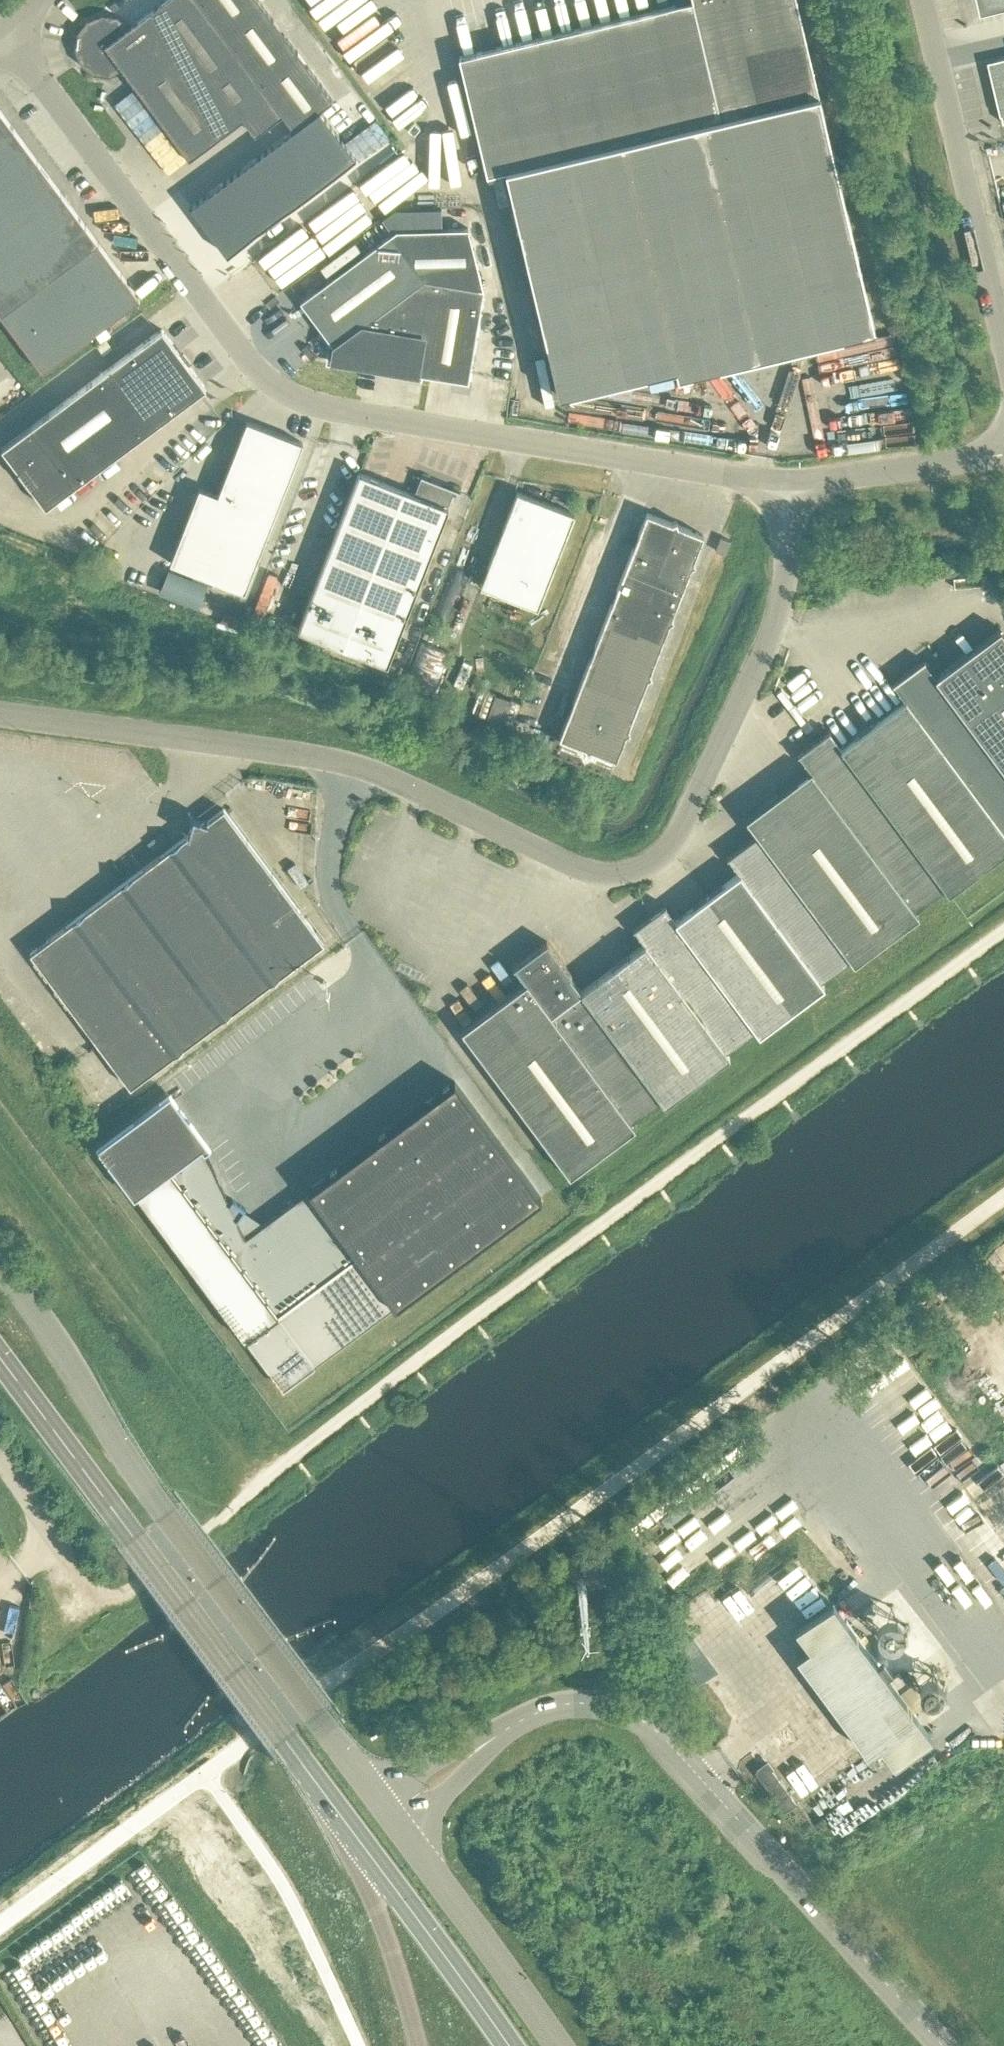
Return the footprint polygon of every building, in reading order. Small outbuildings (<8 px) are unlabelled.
[(81,46),(78,46),(83,59),(94,68),(108,70),(121,66),(189,157),(243,116),(255,132),(281,112),(293,128),(333,98),(259,0),(162,0),(126,26),(116,18),(102,16),(89,21),(80,33),(82,34),(81,46)] [(486,173),(505,169),(558,394),(675,366),(677,375),(874,328),(818,93),(796,0),(688,0),(458,54),(486,173)] [(990,72),(1002,121),(1003,120),(1003,57),(998,59),(990,72)] [(227,253),(355,157),(319,108),(293,128),(190,204),(227,253)] [(42,369),(139,297),(0,109),(0,313),(42,369)] [(483,287),(468,226),(441,227),(441,207),(395,208),(381,217),(391,231),(300,299),(333,345),(331,357),(416,371),(468,380),(483,287)] [(1,446),(45,506),(206,386),(161,327),(1,446)] [(198,483),(166,558),(240,589),(302,441),(247,418),(216,491),(198,483)] [(297,627),(387,663),(448,506),(447,505),(454,488),(459,490),(460,489),(421,474),(413,492),(358,471),(297,627)] [(480,584),(537,607),(574,512),(517,490),(480,584)] [(691,565),(695,563),(693,559),(703,533),(678,523),(676,519),(671,521),(646,511),(559,736),(584,746),(586,750),(590,748),(616,758),(625,732),(630,731),(628,726),(647,676),(651,675),(650,670),(669,621),(673,619),(671,614),(691,565)] [(715,549),(725,552),(730,539),(723,536),(720,535),(715,549)] [(840,746),(945,886),(944,887),(948,892),(1003,850),(1003,633),(1000,627),(935,675),(923,659),(892,682),(904,698),(840,746)] [(407,681),(432,691),(448,650),(423,641),(407,681)] [(457,655),(444,687),(468,697),(482,665),(457,655)] [(745,817),(757,833),(758,832),(851,956),(850,957),(853,962),(918,914),(915,909),(944,887),(945,886),(840,746),(828,729),(798,752),(810,769),(745,817)] [(30,951),(102,1048),(130,1085),(323,941),(295,904),(223,806),(207,819),(193,814),(190,822),(187,833),(30,951)] [(739,871),(707,895),(791,1008),(824,984),(820,979),(850,957),(851,956),(757,833),(727,855),(739,871)] [(571,972),(547,939),(513,964),(525,980),(461,1028),(569,1173),(634,1125),(631,1120),(660,1098),(664,1103),(729,1055),(725,1050),(755,1028),(759,1032),(791,1008),(707,895),(675,919),(664,904),(633,927),(644,942),(581,989),(569,974),(571,972)] [(394,1305),(541,1196),(454,1080),(307,1189),(246,1235),(236,1215),(246,1213),(238,1197),(230,1203),(204,1148),(209,1144),(170,1090),(97,1144),(134,1194),(137,1192),(246,1339),(247,1338),(283,1386),(394,1304),(394,1305)] [(581,1567),(593,1584),(603,1577),(591,1560),(581,1567)] [(895,1752),(932,1727),(838,1591),(796,1620),(810,1640),(800,1647),(868,1745),(883,1735),(895,1752)] [(672,1611),(648,1629),(691,1686),(715,1668),(672,1611)] [(784,1809),(795,1800),(766,1761),(754,1769),(784,1809)]
